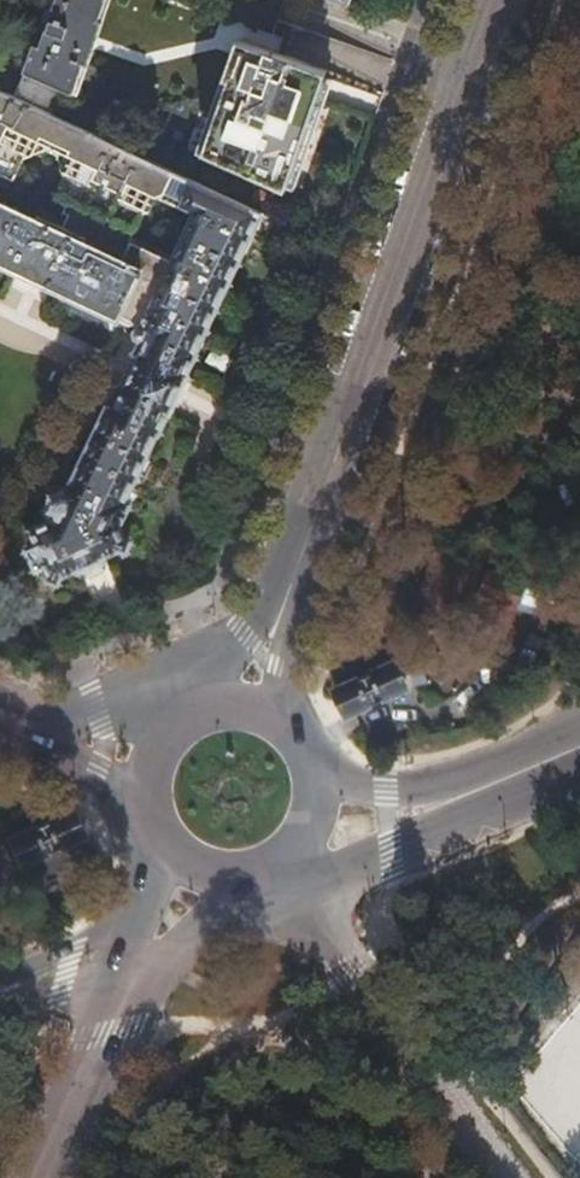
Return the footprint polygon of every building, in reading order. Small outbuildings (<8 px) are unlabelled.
[(72,92),(102,0),(53,0),(38,44),(32,42),(23,69),(72,92)] [(202,148),(284,185),(303,132),(326,71),(241,39),(202,148)] [(92,119),(84,127),(111,140),(111,127),(113,127),(114,124),(108,122),(103,121),(98,118),(93,115),(91,117),(92,119)] [(193,179),(181,202),(195,209),(163,276),(0,199),(0,265),(132,328),(134,324),(142,327),(143,336),(136,350),(140,353),(123,389),(119,387),(111,404),(115,406),(76,492),(66,488),(66,489),(60,489),(60,493),(55,496),(52,493),(48,495),(51,499),(47,505),(44,506),(44,511),(48,510),(52,518),(28,529),(35,543),(25,548),(35,569),(45,565),(52,579),(76,568),(77,570),(104,558),(103,556),(127,545),(118,526),(126,508),(128,509),(131,501),(125,498),(155,434),(158,435),(180,388),(197,352),(194,350),(260,210),(193,179)] [(479,599),(530,613),(539,583),(487,569),(479,599)] [(334,691),(346,717),(355,713),(406,690),(393,663),(334,691)] [(13,839),(24,865),(76,843),(85,838),(72,814),(24,833),(13,839)]
